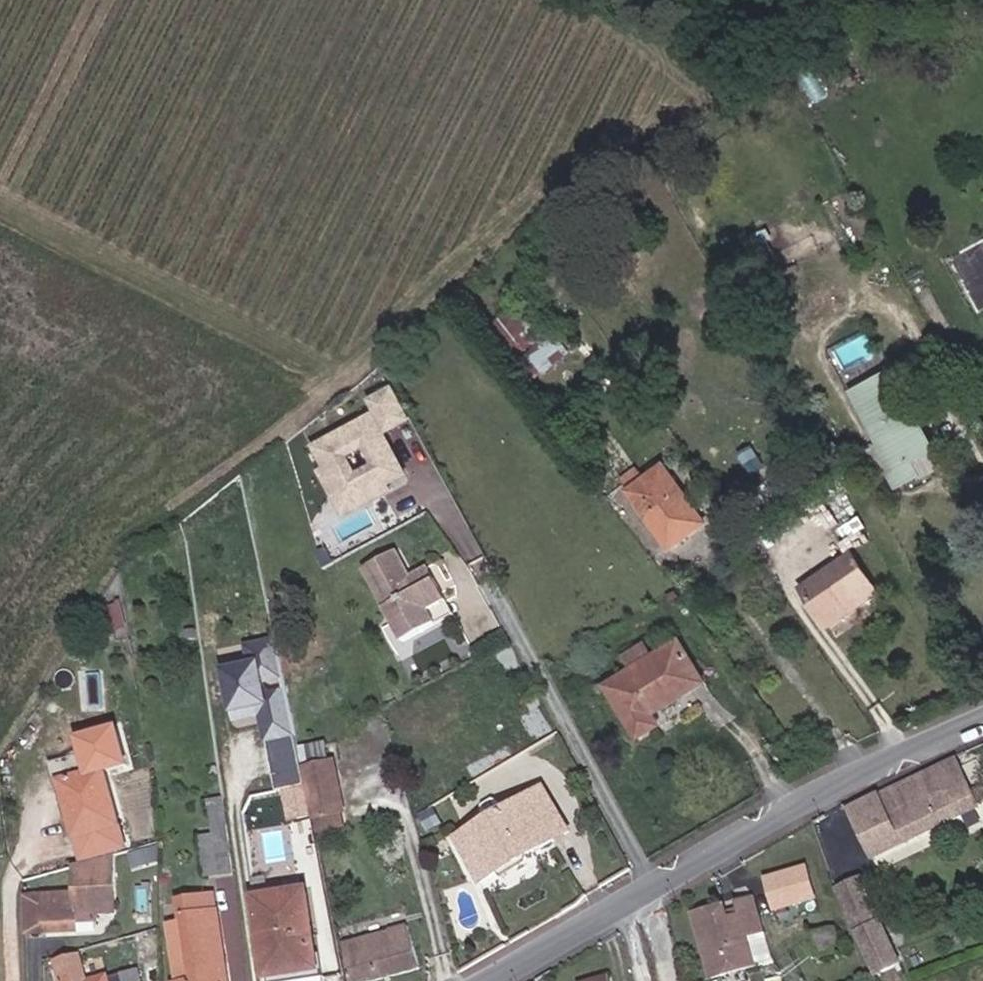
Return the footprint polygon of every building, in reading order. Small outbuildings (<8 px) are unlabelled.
[(982,301),(982,240),(977,229),(940,250),(972,307),(982,301)] [(515,306),(496,323),(523,354),(542,338),(515,306)] [(382,421),(407,407),(391,375),(365,389),(382,421)] [(933,446),(896,379),(860,398),(882,437),(891,452),(883,456),(885,459),(898,482),(923,469),(916,455),(933,446)] [(382,475),(401,465),(368,405),(331,425),(362,488),(373,482),(371,478),(376,475),(382,475)] [(353,493),(362,488),(331,425),(309,437),(320,458),(335,487),(353,493)] [(891,452),(882,437),(861,449),(872,467),(885,459),(883,456),(891,452)] [(916,455),(923,469),(945,457),(938,443),(933,446),(916,455)] [(312,462),(338,509),(365,495),(362,488),(353,493),(335,487),(320,458),(312,462)] [(673,461),(634,488),(680,549),(719,523),(673,461)] [(362,488),(365,495),(386,483),(382,475),(376,475),(371,478),(373,482),(362,488)] [(398,638),(450,610),(425,562),(407,572),(400,558),(397,560),(390,547),(359,563),(398,638)] [(892,595),(860,551),(807,588),(837,633),(892,595)] [(653,642),(627,655),(637,668),(611,686),(645,740),(672,726),(666,714),(718,682),(690,637),(661,654),(653,642)] [(292,732),(270,639),(242,645),(247,665),(221,671),(230,711),(249,707),(258,712),(264,739),(292,732)] [(116,828),(99,774),(121,768),(109,732),(72,744),(78,761),(84,779),(55,788),(72,842),(116,828)] [(311,812),(335,807),(323,757),(299,763),(311,812)] [(855,811),(879,862),(982,814),(982,800),(965,760),(888,794),(855,811)] [(84,779),(78,761),(46,772),(52,789),(55,788),(84,779)] [(535,857),(532,851),(576,825),(550,783),(464,835),(488,877),(493,874),(509,866),(512,872),(535,857)] [(218,822),(213,797),(198,800),(203,825),(218,822)] [(314,825),(338,819),(335,807),(311,812),(314,825)] [(228,872),(218,822),(203,825),(190,827),(200,877),(228,872)] [(123,850),(116,828),(72,842),(79,864),(107,855),(123,850)] [(144,854),(142,845),(123,851),(126,860),(144,854)] [(79,864),(71,867),(72,894),(38,896),(40,934),(73,933),(73,924),(91,924),(91,915),(110,914),(107,855),(79,864)] [(493,874),(496,880),(512,872),(509,866),(493,874)] [(812,867),(793,873),(801,897),(820,892),(812,867)] [(801,897),(793,873),(767,881),(774,905),(801,897)] [(31,878),(32,893),(47,893),(46,878),(31,878)] [(834,890),(855,933),(877,922),(855,879),(834,890)] [(213,890),(182,897),(186,917),(193,916),(204,977),(184,980),(230,980),(213,890)] [(261,899),(272,980),(303,980),(332,978),(318,891),(261,899)] [(38,896),(20,898),(22,935),(40,934),(38,896)] [(698,914),(716,980),(723,980),(767,969),(758,937),(773,933),(761,898),(698,914)] [(204,977),(193,916),(186,917),(170,920),(181,980),(184,980),(204,977)] [(810,936),(837,931),(834,919),(808,924),(810,936)] [(877,977),(900,965),(877,922),(855,933),(877,977)] [(350,945),(358,980),(391,980),(430,971),(417,924),(350,945)] [(53,957),(61,980),(125,980),(122,972),(109,976),(108,974),(88,980),(77,950),(53,957)] [(135,967),(122,972),(125,980),(140,980),(135,967)]
